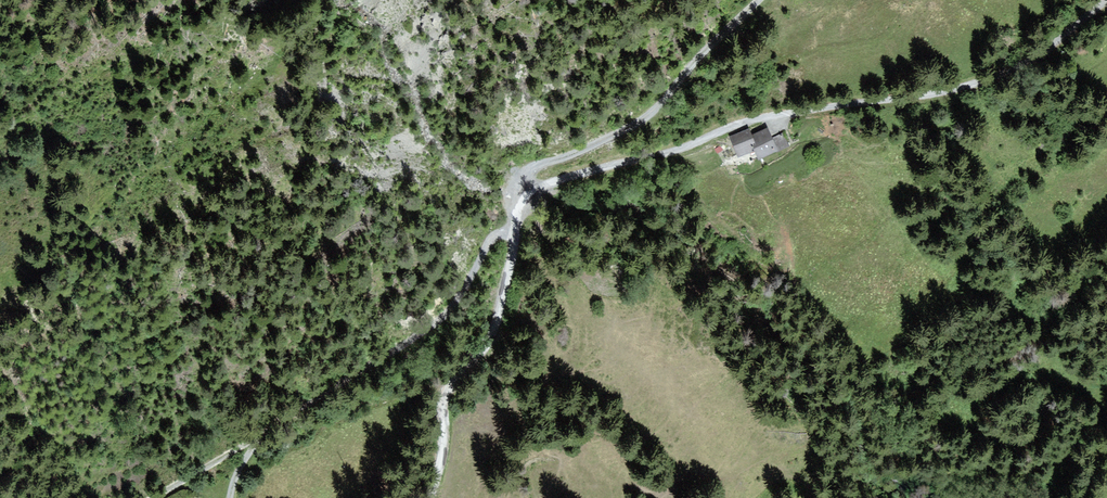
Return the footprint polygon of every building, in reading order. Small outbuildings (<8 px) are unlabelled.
[(743,125),(724,134),(733,153),(747,146),(751,155),(783,141),(778,131),(766,136),(761,125),(746,132),(743,125)]
